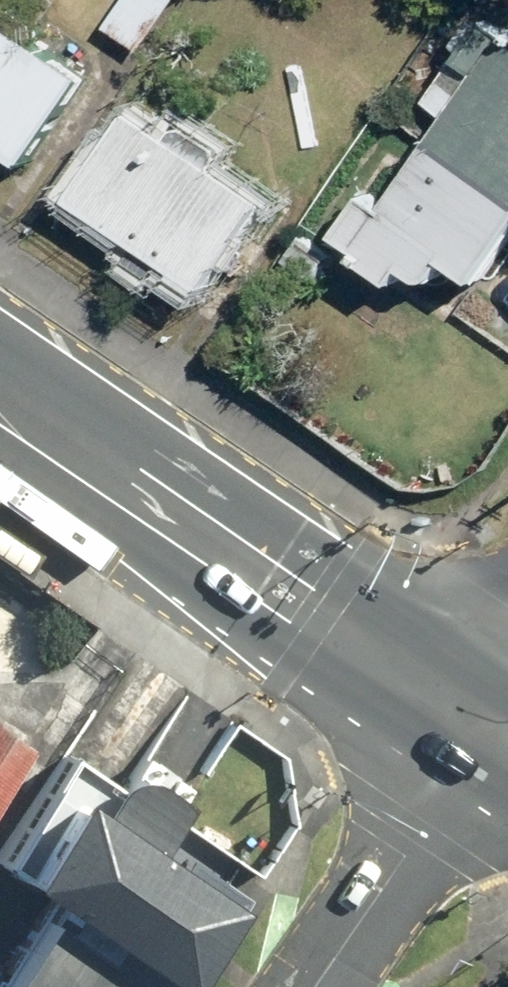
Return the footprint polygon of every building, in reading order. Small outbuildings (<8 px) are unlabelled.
[(144,50),(178,0),(126,0),(108,26),(144,50)] [(27,162),(88,74),(0,14),(0,144),(27,162)] [(482,276),(507,239),(507,29),(491,17),(464,56),(483,69),(469,89),(447,75),(430,100),(452,114),(389,204),(370,191),(343,231),(365,246),(361,251),(402,280),(412,265),(428,277),(436,277),(443,275),(455,258),(482,276)] [(78,193),(210,283),(268,197),(137,108),(78,193)] [(26,745),(0,728),(0,783),(26,745)] [(260,876),(188,827),(200,809),(160,783),(145,786),(128,796),(83,769),(8,870),(50,899),(0,973),(0,986),(180,986),(260,876)]
